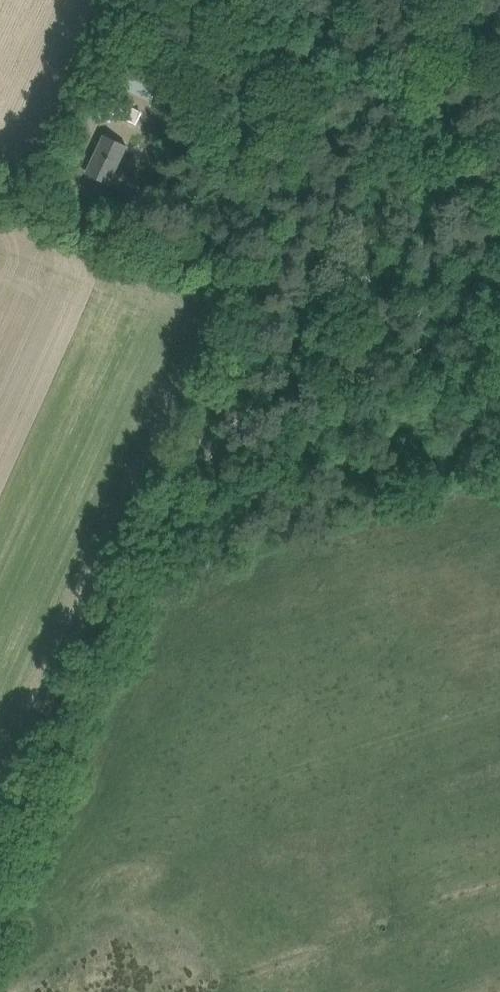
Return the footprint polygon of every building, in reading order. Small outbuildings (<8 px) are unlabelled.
[(128,63),(118,84),(149,98),(159,77),(128,63)] [(142,113),(111,98),(105,111),(136,126),(142,113)] [(84,108),(90,111),(93,105),(87,102),(84,108)] [(109,183),(127,145),(107,136),(106,138),(104,137),(89,171),(91,172),(90,174),(109,183)]
